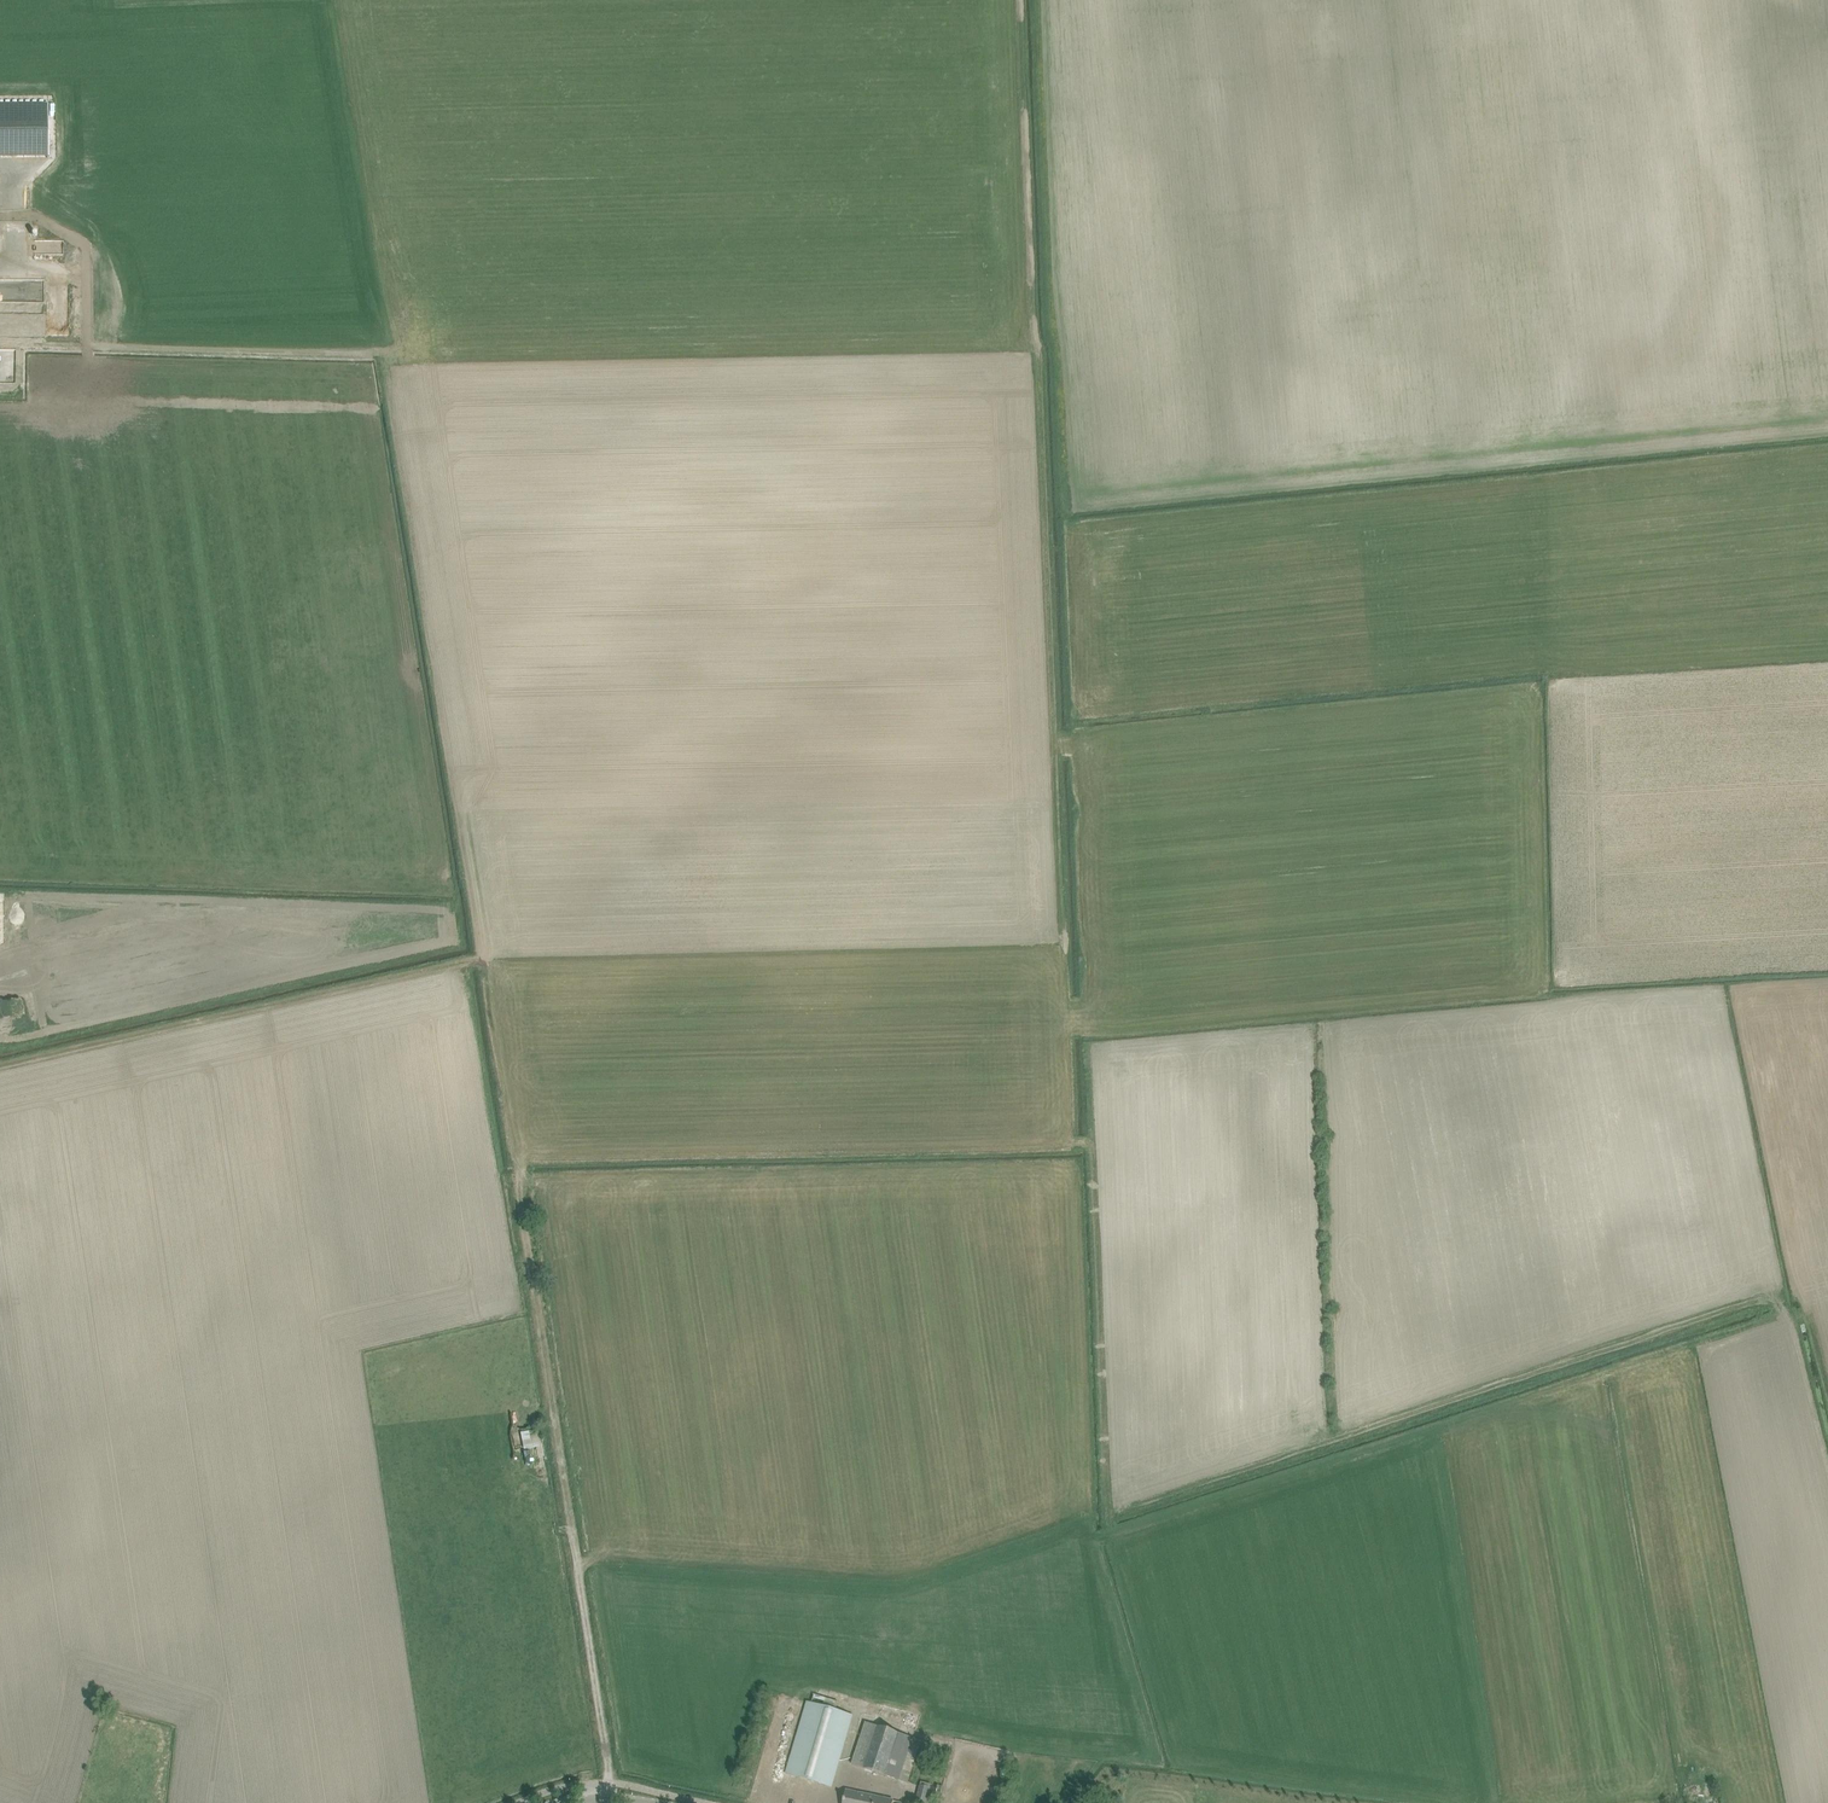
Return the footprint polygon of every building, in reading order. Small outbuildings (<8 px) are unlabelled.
[(0,114),(0,156),(50,155),(50,113),(0,114)] [(0,280),(0,301),(46,301),(46,280),(0,280)] [(523,1440),(532,1439),(531,1430),(522,1431),(523,1440)] [(806,1702),(789,1762),(786,1773),(832,1787),(853,1715),(833,1710),(836,1701),(825,1698),(825,1697),(814,1694),(811,1703),(806,1702)] [(878,1726),(864,1768),(864,1769),(899,1781),(913,1738),(878,1726)] [(927,1802),(930,1802),(935,1802),(938,1793),(930,1791),(931,1787),(920,1785),(916,1802),(927,1802)] [(844,1799),(843,1802),(893,1802),(893,1800),(846,1790),(844,1799)]
